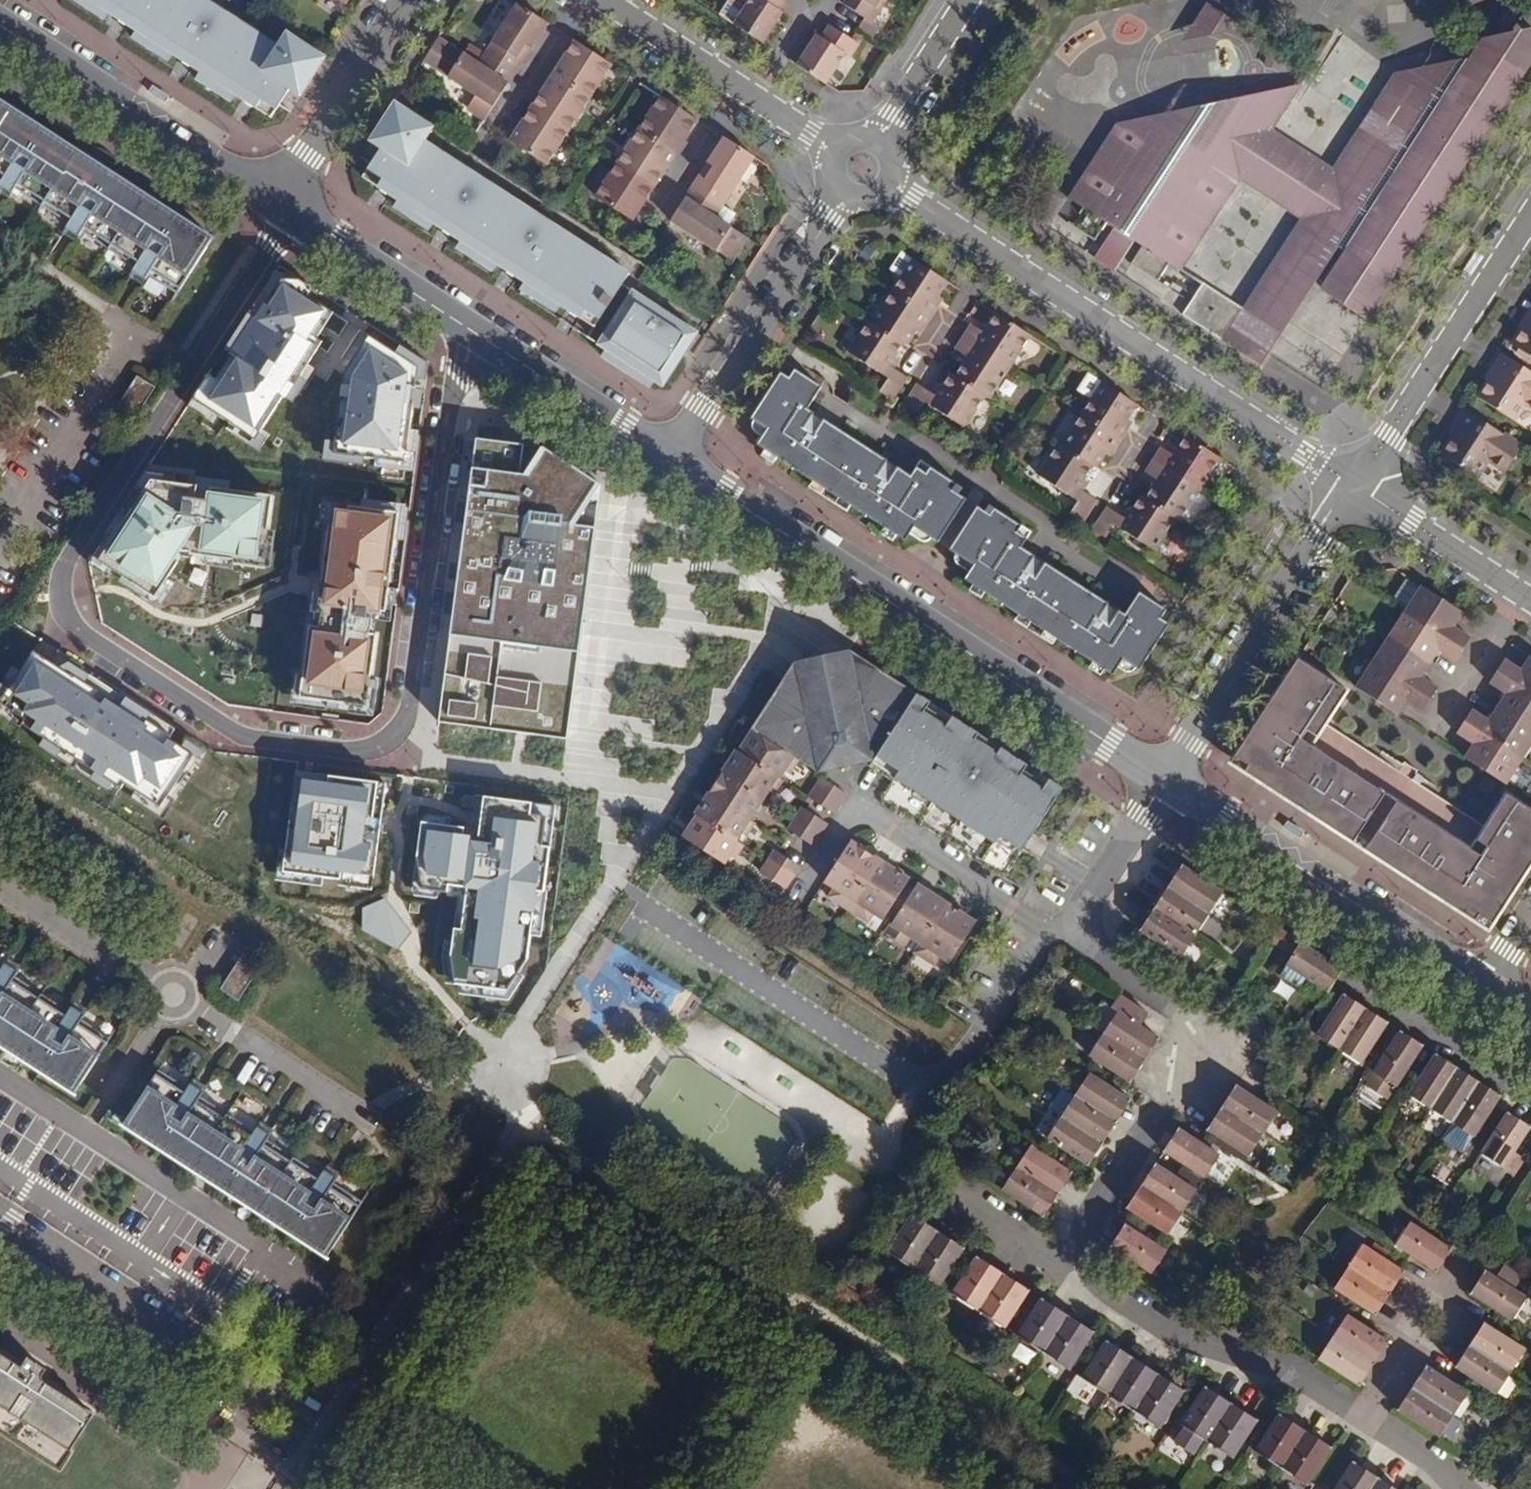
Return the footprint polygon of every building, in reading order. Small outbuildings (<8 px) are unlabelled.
[(88,0),(73,0),(101,19),(106,12),(88,0)] [(279,39),(275,45),(205,0),(88,0),(106,12),(113,16),(115,14),(127,22),(125,24),(132,29),(168,53),(176,59),(179,55),(190,63),(189,66),(195,70),(232,94),(239,98),(241,96),(252,103),(251,106),(268,118),(277,104),(249,86),(259,70),(287,88),(307,57),(279,39)] [(516,0),(476,61),(506,80),(521,58),(514,53),(522,41),(529,45),(545,20),(516,0)] [(784,13),(779,9),(785,0),(731,0),(721,15),(764,44),(784,13)] [(845,2),(868,17),(874,21),(887,0),(847,0),(845,2)] [(1235,27),(1204,6),(1195,19),(1184,37),(1235,27)] [(874,21),(868,17),(860,29),(867,34),(872,37),(880,25),(874,21)] [(853,40),(830,25),(822,38),(818,34),(798,65),(827,84),(844,59),(849,62),(860,45),(853,40)] [(168,53),(132,29),(128,36),(164,59),(168,53)] [(853,40),(860,45),(867,34),(860,29),(853,40)] [(307,57),(287,88),(298,95),(323,56),(284,31),(279,39),(307,57)] [(1524,74),(1530,62),(1530,32),(1484,42),(1495,48),(1498,45),(1500,44),(1503,44),(1507,44),(1511,44),(1514,46),(1516,49),(1518,71),(1524,74)] [(491,103),(506,80),(476,61),(435,34),(420,57),(473,92),(491,103)] [(573,38),(551,73),(587,97),(610,62),(573,38)] [(521,58),(529,45),(522,41),(514,53),(521,58)] [(1167,261),(1201,284),(1182,313),(1261,365),(1314,282),(1341,243),(1366,259),(1364,263),(1364,267),(1364,271),(1366,274),(1370,277),(1373,278),(1377,277),(1381,276),(1384,273),(1386,270),(1386,266),(1385,262),(1383,258),(1398,268),(1502,108),(1524,74),(1518,71),(1516,49),(1514,46),(1511,44),(1507,44),(1503,44),(1500,44),(1498,45),(1495,48),(1484,42),(1476,43),(1466,60),(1453,80),(1440,100),(1399,74),(1389,76),(1326,171),(1312,162),(1310,166),(1309,166),(1280,148),(1283,143),(1267,133),(1296,89),(1234,101),(1226,113),(1223,118),(1214,112),(1211,111),(1199,130),(1194,138),(1180,129),(1172,141),(1139,119),(1111,125),(1065,197),(1112,229),(1131,240),(1140,246),(1128,263),(1156,280),(1167,261)] [(1399,74),(1440,100),(1466,60),(1399,74)] [(227,101),(232,94),(195,70),(191,77),(227,101)] [(277,104),(287,88),(259,70),(249,86),(277,104)] [(587,97),(551,73),(530,105),(566,129),(587,97)] [(491,103),(473,92),(465,105),(483,117),(491,103)] [(660,94),(636,129),(674,154),(697,118),(660,94)] [(0,101),(0,183),(12,191),(68,227),(81,235),(135,270),(149,279),(176,296),(214,239),(0,101)] [(368,140),(379,147),(399,116),(427,134),(432,126),(393,101),(368,140)] [(1226,113),(1234,101),(1214,105),(1139,119),(1172,141),(1180,129),(1194,138),(1199,130),(1211,111),(1214,112),(1223,118),(1226,113)] [(545,162),(566,129),(530,105),(508,138),(545,162)] [(450,235),(458,240),(497,264),(504,269),(506,267),(517,274),(515,277),(522,281),(526,284),(558,304),(567,310),(568,308),(579,314),(577,317),(579,318),(614,263),(422,141),(427,134),(399,116),(379,147),(407,165),(398,180),(370,162),(360,176),(376,186),(378,184),(389,191),(387,194),(396,199),(432,222),(440,227),(441,225),(452,232),(450,235)] [(653,186),(674,154),(636,129),(615,161),(653,186)] [(698,174),(684,197),(713,215),(753,155),(723,136),(706,162),(711,165),(703,177),(698,174)] [(1310,166),(1312,162),(1283,143),(1280,148),(1309,166),(1310,166)] [(407,165),(379,147),(378,148),(370,162),(398,180),(407,165)] [(632,218),(653,186),(615,161),(594,194),(632,218)] [(711,165),(706,162),(698,174),(703,177),(711,165)] [(0,183),(0,190),(8,196),(12,191),(0,183)] [(713,215),(684,197),(670,218),(714,248),(729,226),(713,215)] [(432,222),(396,199),(390,207),(427,231),(432,222)] [(1191,231),(1199,236),(1218,208),(1210,203),(1191,231)] [(81,235),(68,227),(64,232),(77,240),(81,235)] [(1112,269),(1131,240),(1112,229),(1094,257),(1112,269)] [(491,273),(497,264),(458,240),(453,248),(491,273)] [(1314,282),(1367,316),(1387,286),(1398,268),(1383,258),(1385,262),(1386,266),(1386,270),(1384,273),(1381,276),(1377,277),(1373,278),(1370,277),(1366,274),(1364,271),(1364,267),(1364,263),(1366,259),(1341,243),(1314,282)] [(890,287),(929,312),(937,298),(932,295),(944,277),(910,255),(890,287)] [(611,297),(627,272),(614,263),(579,318),(592,326),(605,306),(596,300),(602,292),(611,297)] [(149,279),(135,270),(132,276),(147,284),(149,279)] [(340,306),(282,271),(205,395),(262,431),(340,306)] [(553,312),(558,304),(526,284),(522,281),(516,289),(553,312)] [(929,312),(890,287),(870,317),(900,337),(903,339),(914,321),(920,325),(929,312)] [(662,387),(697,332),(631,289),(596,344),(603,349),(622,360),(623,361),(625,359),(636,365),(634,368),(636,370),(652,380),(662,387)] [(605,306),(611,297),(602,292),(596,300),(605,306)] [(1530,323),(1530,308),(1520,325),(1524,327),(1527,329),(1530,323)] [(970,321),(962,333),(1007,362),(1027,331),(993,309),(981,328),(970,321)] [(885,360),(900,337),(870,317),(866,315),(845,347),(883,372),(874,386),(887,394),(902,371),(885,360)] [(1522,357),(1530,363),(1530,323),(1527,329),(1524,327),(1512,345),(1517,348),(1525,354),(1522,357)] [(964,353),(952,371),(982,391),(987,394),(1007,362),(962,333),(953,347),(964,353)] [(428,365),(391,343),(367,382),(358,456),(416,463),(428,365)] [(1525,354),(1517,348),(1514,353),(1522,357),(1525,354)] [(618,366),(622,360),(603,349),(600,354),(618,366)] [(1486,378),(1489,379),(1492,381),(1509,356),(1502,352),(1486,378)] [(1489,379),(1478,397),(1513,420),(1523,403),(1530,408),(1530,371),(1509,356),(1492,381),(1489,379)] [(774,454),(810,477),(847,501),(883,524),(894,532),(903,537),(908,529),(912,523),(929,534),(936,539),(967,491),(959,485),(963,479),(931,458),(927,465),(926,464),(918,459),(909,472),(806,405),(820,383),(792,365),(787,373),(778,368),(747,416),(751,418),(763,426),(754,441),(761,445),(774,454)] [(982,391),(952,371),(948,369),(933,392),(916,381),(902,403),(914,412),(923,398),(962,423),(982,391)] [(649,386),(652,380),(636,370),(632,375),(641,381),(649,386)] [(1100,377),(1079,409),(1118,434),(1126,422),(1122,420),(1134,400),(1100,377)] [(1449,433),(1452,434),(1456,437),(1472,412),(1465,408),(1449,433)] [(1079,409),(1059,441),(1090,461),(1093,463),(1104,445),(1109,448),(1118,434),(1079,409)] [(1456,437),(1452,434),(1440,452),(1476,475),(1487,459),(1505,471),(1522,445),(1472,412),(1456,437)] [(752,429),(758,434),(763,426),(751,418),(750,422),(752,429)] [(1159,444),(1151,456),(1197,487),(1218,455),(1183,432),(1171,451),(1159,444)] [(525,444),(476,437),(437,720),(566,738),(596,527),(602,485),(543,446),(525,474),(521,473),(525,444)] [(1075,484),(1090,461),(1059,441),(1055,438),(1034,470),(1072,495),(1063,509),(1076,517),(1091,494),(1075,484)] [(774,454),(761,445),(757,452),(769,460),(774,454)] [(927,465),(931,458),(921,452),(918,459),(926,464),(927,465)] [(1154,477),(1142,495),(1172,514),(1177,518),(1197,487),(1151,456),(1142,470),(1154,477)] [(163,477),(145,474),(132,495),(137,499),(98,561),(153,597),(182,552),(262,563),(271,498),(162,483),(163,477)] [(847,501),(810,477),(806,483),(842,508),(847,501)] [(1150,547),(1172,514),(1142,495),(1137,492),(1122,515),(1106,504),(1091,526),(1104,534),(1112,522),(1150,547)] [(1021,543),(1029,531),(1018,523),(1021,518),(988,497),(984,503),(978,498),(947,545),(953,549),(954,550),(972,561),(967,567),(962,575),(971,581),(983,589),(1019,612),(1054,635),(1091,659),(1104,668),(1110,671),(1115,663),(1119,658),(1131,666),(1132,667),(1136,669),(1168,620),(1160,614),(1165,606),(1138,589),(1124,610),(1021,543)] [(399,513),(331,504),(315,626),(309,625),(300,698),(366,707),(375,635),(369,635),(372,610),(386,612),(399,513)] [(1032,526),(1021,518),(1018,523),(1029,531),(1032,526)] [(927,537),(929,534),(912,523),(908,529),(921,538),(924,538),(927,537)] [(883,524),(879,530),(890,538),(894,532),(883,524)] [(954,559),(967,567),(972,561),(954,550),(953,549),(952,556),(954,559)] [(1409,576),(1395,596),(1408,605),(1421,584),(1409,576)] [(978,594),(983,589),(971,581),(968,587),(978,594)] [(1405,609),(1464,648),(1472,635),(1456,624),(1465,610),(1422,583),(1421,584),(1408,605),(1405,609)] [(1456,659),(1464,648),(1405,609),(1389,633),(1430,661),(1439,648),(1456,659)] [(1050,641),(1054,635),(1019,612),(1015,618),(1050,641)] [(1372,658),(1430,697),(1438,685),(1422,674),(1430,661),(1389,633),(1372,658)] [(776,690),(790,699),(795,694),(802,690),(810,686),(819,683),(830,680),(845,680),(859,682),(864,684),(875,668),(847,649),(794,661),(776,690)] [(33,651),(0,700),(0,702),(158,806),(192,756),(33,651)] [(1497,668),(1530,691),(1530,653),(1521,666),(1505,656),(1497,668)] [(1300,737),(1307,727),(1315,714),(1322,719),(1326,720),(1347,688),(1298,656),(1260,713),(1286,731),(1274,750),(1248,733),(1233,754),(1248,765),(1245,771),(1273,790),(1278,782),(1358,835),(1385,792),(1300,737)] [(1126,670),(1132,667),(1131,666),(1119,658),(1115,663),(1126,670)] [(1430,697),(1372,658),(1355,685),(1397,712),(1406,698),(1423,708),(1430,697)] [(1100,674),(1104,668),(1091,659),(1087,665),(1100,674)] [(753,731),(795,758),(814,770),(872,762),(875,756),(915,694),(875,668),(864,684),(859,682),(845,680),(830,680),(819,683),(810,686),(802,690),(795,694),(790,699),(776,690),(749,728),(753,731)] [(1530,726),(1530,691),(1497,668),(1489,681),(1506,691),(1498,704),(1530,726)] [(915,694),(875,756),(897,771),(893,776),(992,841),(994,839),(998,834),(1017,847),(1022,851),(1062,789),(999,748),(995,755),(972,741),(976,734),(915,694)] [(1530,748),(1530,726),(1498,704),(1488,717),(1472,707),(1465,718),(1525,757),(1530,748)] [(1286,731),(1260,713),(1248,733),(1274,750),(1286,731)] [(1315,714),(1307,727),(1316,734),(1326,720),(1322,719),(1315,714)] [(1507,784),(1525,757),(1465,718),(1457,731),(1473,741),(1464,756),(1507,784)] [(739,752),(774,775),(778,768),(788,767),(795,758),(753,731),(739,752)] [(534,757),(554,761),(558,741),(538,737),(534,757)] [(721,771),(760,797),(764,790),(767,791),(775,789),(781,779),(774,775),(739,752),(735,750),(721,771)] [(897,771),(875,756),(872,762),(893,776),(897,771)] [(707,792),(746,817),(749,812),(752,813),(760,811),(767,801),(760,797),(721,771),(707,792)] [(383,784),(295,774),(284,872),(372,882),(383,784)] [(833,813),(840,802),(821,790),(828,779),(822,775),(808,797),(833,813)] [(821,790),(840,802),(847,791),(828,779),(821,790)] [(1353,842),(1358,835),(1278,782),(1273,790),(1353,842)] [(753,822),(746,817),(707,792),(693,813),(732,839),(735,831),(739,834),(748,831),(753,822)] [(1484,825),(1476,838),(1486,845),(1480,854),(1396,800),(1369,842),(1448,892),(1442,900),(1471,919),(1476,911),(1492,921),(1530,859),(1530,808),(1507,792),(1484,825)] [(554,805),(487,796),(482,830),(415,821),(406,892),(446,897),(439,947),(450,988),(516,995),(533,965),(554,805)] [(792,819),(818,835),(826,823),(800,807),(792,819)] [(739,843),(732,839),(693,813),(695,818),(681,839),(716,861),(720,855),(721,857),(732,855),(739,843)] [(818,835),(792,819),(784,832),(810,848),(818,835)] [(1010,851),(1017,847),(998,834),(994,839),(1010,851)] [(845,911),(878,861),(848,841),(821,882),(832,889),(826,897),(845,911)] [(1369,842),(1364,850),(1442,900),(1448,892),(1369,842)] [(765,861),(791,878),(798,866),(773,850),(765,861)] [(781,892),(791,878),(765,861),(757,875),(781,892)] [(878,861),(845,911),(864,922),(870,914),(879,920),(906,880),(878,861)] [(1166,889),(1209,917),(1224,894),(1181,866),(1166,889)] [(908,942),(915,947),(943,906),(915,888),(883,937),(902,950),(908,942)] [(1195,938),(1209,917),(1166,889),(1153,910),(1195,938)] [(370,933),(352,964),(418,1002),(436,972),(398,950),(414,924),(373,900),(358,927),(370,933)] [(943,906),(915,947),(911,954),(931,969),(936,961),(946,966),(973,925),(943,906)] [(1195,938),(1153,910),(1139,932),(1181,959),(1195,938)] [(1487,929),(1492,921),(1476,911),(1471,919),(1487,929)] [(1340,970),(1300,944),(1278,929),(1270,942),(1291,957),(1276,978),(1296,992),(1304,981),(1325,994),(1340,970)] [(270,954),(251,943),(222,989),(240,1001),(270,954)] [(4,970),(16,978),(20,972),(7,964),(4,970)] [(73,1092),(109,1039),(83,1021),(70,1013),(16,978),(4,970),(0,968),(0,1044),(73,1092)] [(1336,1051),(1364,1009),(1342,995),(1315,1037),(1336,1051)] [(1111,1008),(1116,1011),(1140,1027),(1148,1014),(1120,996),(1111,1008)] [(70,1013),(83,1021),(86,1016),(73,1008),(70,1013)] [(1364,1009),(1336,1051),(1359,1065),(1386,1022),(1364,1009)] [(1116,1011),(1102,1034),(1144,1061),(1159,1039),(1140,1027),(1116,1011)] [(1421,1046),(1399,1031),(1372,1074),(1364,1087),(1385,1100),(1421,1046)] [(1130,1084),(1144,1061),(1102,1034),(1087,1057),(1130,1084)] [(1406,1096),(1428,1111),(1456,1068),(1433,1054),(1406,1096)] [(1428,1111),(1450,1125),(1478,1082),(1456,1068),(1428,1111)] [(185,1088),(157,1070),(149,1084),(148,1083),(121,1126),(325,1259),(361,1202),(333,1185),(320,1176),(266,1141),(252,1132),(198,1096),(185,1088)] [(1089,1074),(1075,1097),(1115,1123),(1130,1101),(1089,1074)] [(1478,1082),(1450,1125),(1471,1139),(1499,1095),(1478,1082)] [(185,1088),(198,1096),(201,1091),(189,1083),(185,1088)] [(1234,1086),(1220,1108),(1262,1135),(1276,1113),(1234,1086)] [(1115,1123),(1075,1097),(1062,1089),(1049,1110),(1061,1117),(1102,1143),(1115,1123)] [(1262,1135),(1220,1108),(1207,1127),(1205,1130),(1248,1158),(1262,1135)] [(1528,1127),(1506,1113),(1478,1156),(1501,1170),(1499,1172),(1510,1179),(1523,1159),(1512,1152),(1528,1127)] [(1102,1143),(1061,1117),(1047,1139),(1088,1166),(1102,1143)] [(252,1132),(266,1141),(269,1135),(255,1127),(252,1132)] [(1221,1157),(1177,1129),(1162,1152),(1206,1181),(1221,1157)] [(1029,1147),(1015,1168),(1057,1195),(1070,1174),(1029,1147)] [(1153,1166),(1139,1187),(1183,1215),(1197,1194),(1153,1166)] [(1057,1195),(1015,1168),(1001,1190),(1043,1217),(1057,1195)] [(320,1176),(333,1185),(336,1180),(324,1171),(320,1176)] [(1183,1215),(1139,1187),(1125,1208),(1168,1237),(1183,1215)] [(913,1271),(938,1233),(911,1216),(887,1254),(913,1271)] [(1168,1254),(1124,1226),(1109,1249),(1153,1276),(1168,1254)] [(1446,1256),(1403,1229),(1393,1245),(1435,1273),(1446,1256)] [(964,1250),(938,1233),(913,1271),(939,1288),(964,1250)] [(1360,1245),(1346,1267),(1388,1295),(1403,1272),(1360,1245)] [(951,1296),(977,1313),(1003,1274),(976,1257),(951,1296)] [(1374,1317),(1388,1295),(1346,1267),(1332,1290),(1374,1317)] [(1517,1289),(1491,1272),(1485,1282),(1479,1278),(1468,1294),(1512,1322),(1523,1306),(1511,1299),(1517,1289)] [(1029,1291),(1003,1274),(977,1313),(1003,1330),(1029,1291)] [(1015,1338),(1042,1355),(1067,1317),(1041,1300),(1015,1338)] [(1067,1317),(1042,1355),(1068,1373),(1093,1334),(1067,1317)] [(1346,1317),(1332,1339),(1372,1365),(1387,1343),(1346,1317)] [(1467,1346),(1509,1374),(1523,1350),(1481,1323),(1467,1346)] [(1358,1387),(1372,1365),(1332,1339),(1317,1361),(1358,1387)] [(1107,1398),(1131,1359),(1105,1341),(1080,1380),(1107,1398)] [(1509,1374),(1467,1346),(1452,1368),(1495,1395),(1509,1374)] [(82,1458),(104,1424),(48,1388),(53,1378),(36,1366),(29,1375),(0,1356),(0,1406),(82,1458)] [(1107,1398),(1132,1414),(1157,1376),(1131,1359),(1107,1398)] [(1409,1390),(1482,1437),(1496,1415),(1424,1366),(1409,1390)] [(1157,1376),(1132,1414),(1158,1431),(1183,1392),(1157,1376)] [(1205,1443),(1230,1405),(1204,1388),(1179,1427),(1205,1443)] [(1482,1437),(1409,1390),(1395,1411),(1468,1459),(1482,1437)] [(1256,1422),(1230,1405),(1205,1443),(1194,1460),(1220,1477),(1231,1460),(1256,1422)] [(1278,1471),(1304,1432),(1278,1415),(1253,1454),(1278,1471)] [(1304,1432),(1278,1471),(1304,1488),(1329,1449),(1304,1432)] [(1376,1480),(1364,1472),(1359,1480),(1351,1475),(1357,1467),(1350,1463),(1333,1488),(1370,1488),(1376,1480)] [(1359,1480),(1364,1472),(1357,1467),(1351,1475),(1359,1480)] [(1370,1488),(1390,1488),(1376,1480),(1370,1488)]
